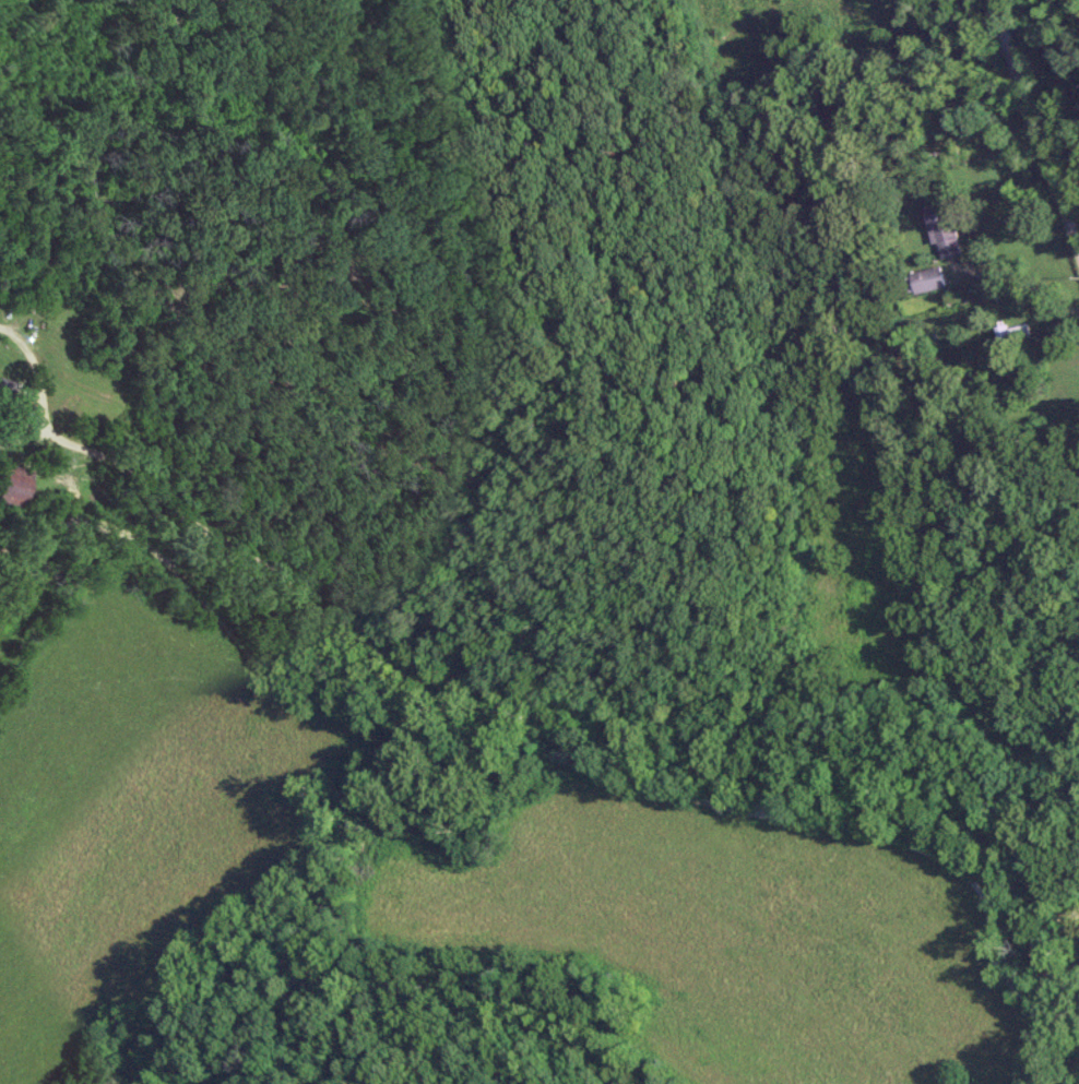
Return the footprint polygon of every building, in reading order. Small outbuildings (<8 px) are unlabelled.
[(933,259),(958,255),(950,201),(925,204),(933,259)] [(912,292),(943,287),(940,267),(908,272),(912,292)] [(1029,338),(1023,320),(994,329),(999,347),(1029,338)] [(0,376),(0,400),(1,401),(13,385),(0,376)] [(3,463),(0,476),(0,504),(20,509),(29,469),(3,463)]
